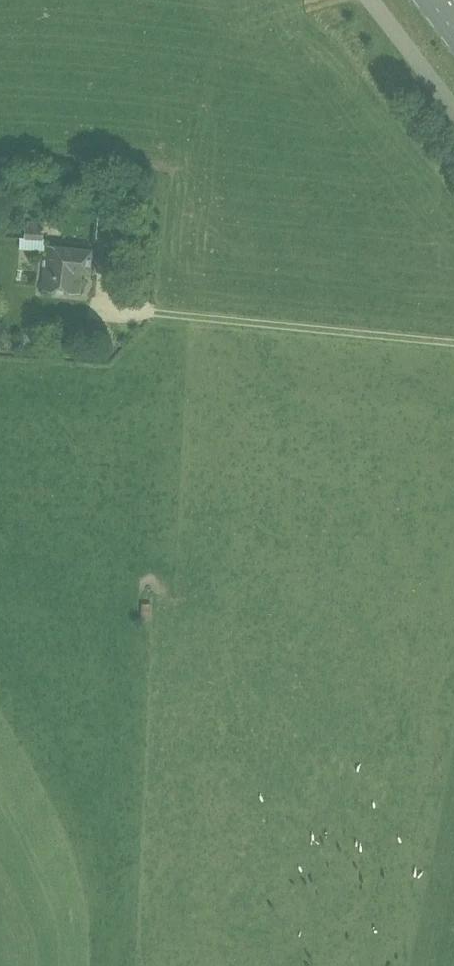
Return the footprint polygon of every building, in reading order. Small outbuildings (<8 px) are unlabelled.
[(107,245),(126,246),(129,215),(109,214),(96,213),(94,241),(107,242),(107,245)] [(19,249),(38,250),(39,239),(43,239),(45,223),(26,221),(24,237),(20,236),(19,249)] [(42,288),(80,292),(82,270),(90,271),(92,248),(47,243),(42,288)]
